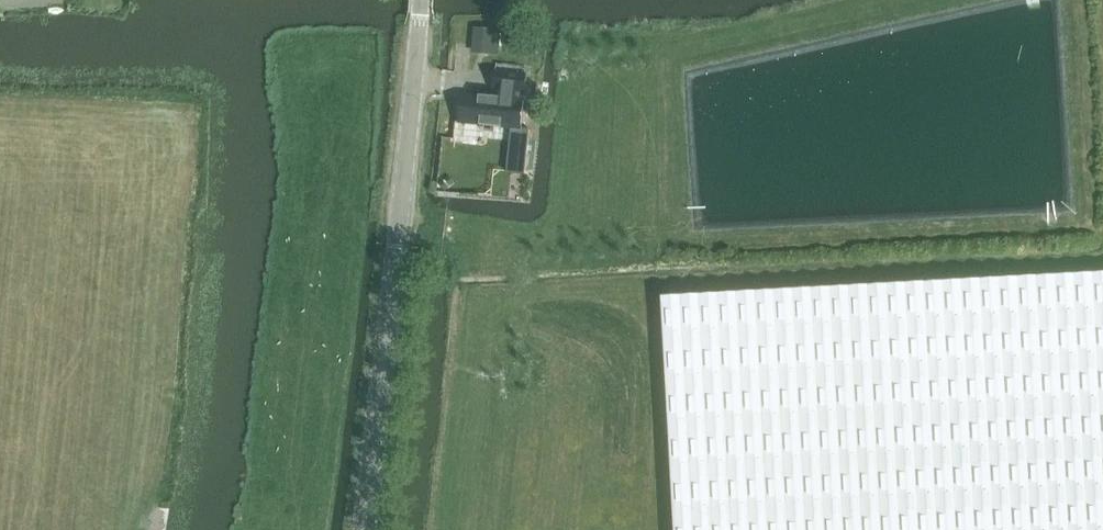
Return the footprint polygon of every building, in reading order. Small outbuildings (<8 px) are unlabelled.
[(476,29),(474,50),(499,52),(505,53),(507,32),(501,31),(487,30),(476,29)] [(464,125),(524,131),(530,75),(497,72),(495,99),(467,97),(464,125)] [(662,298),(675,529),(1102,529),(1102,274),(662,298)]
